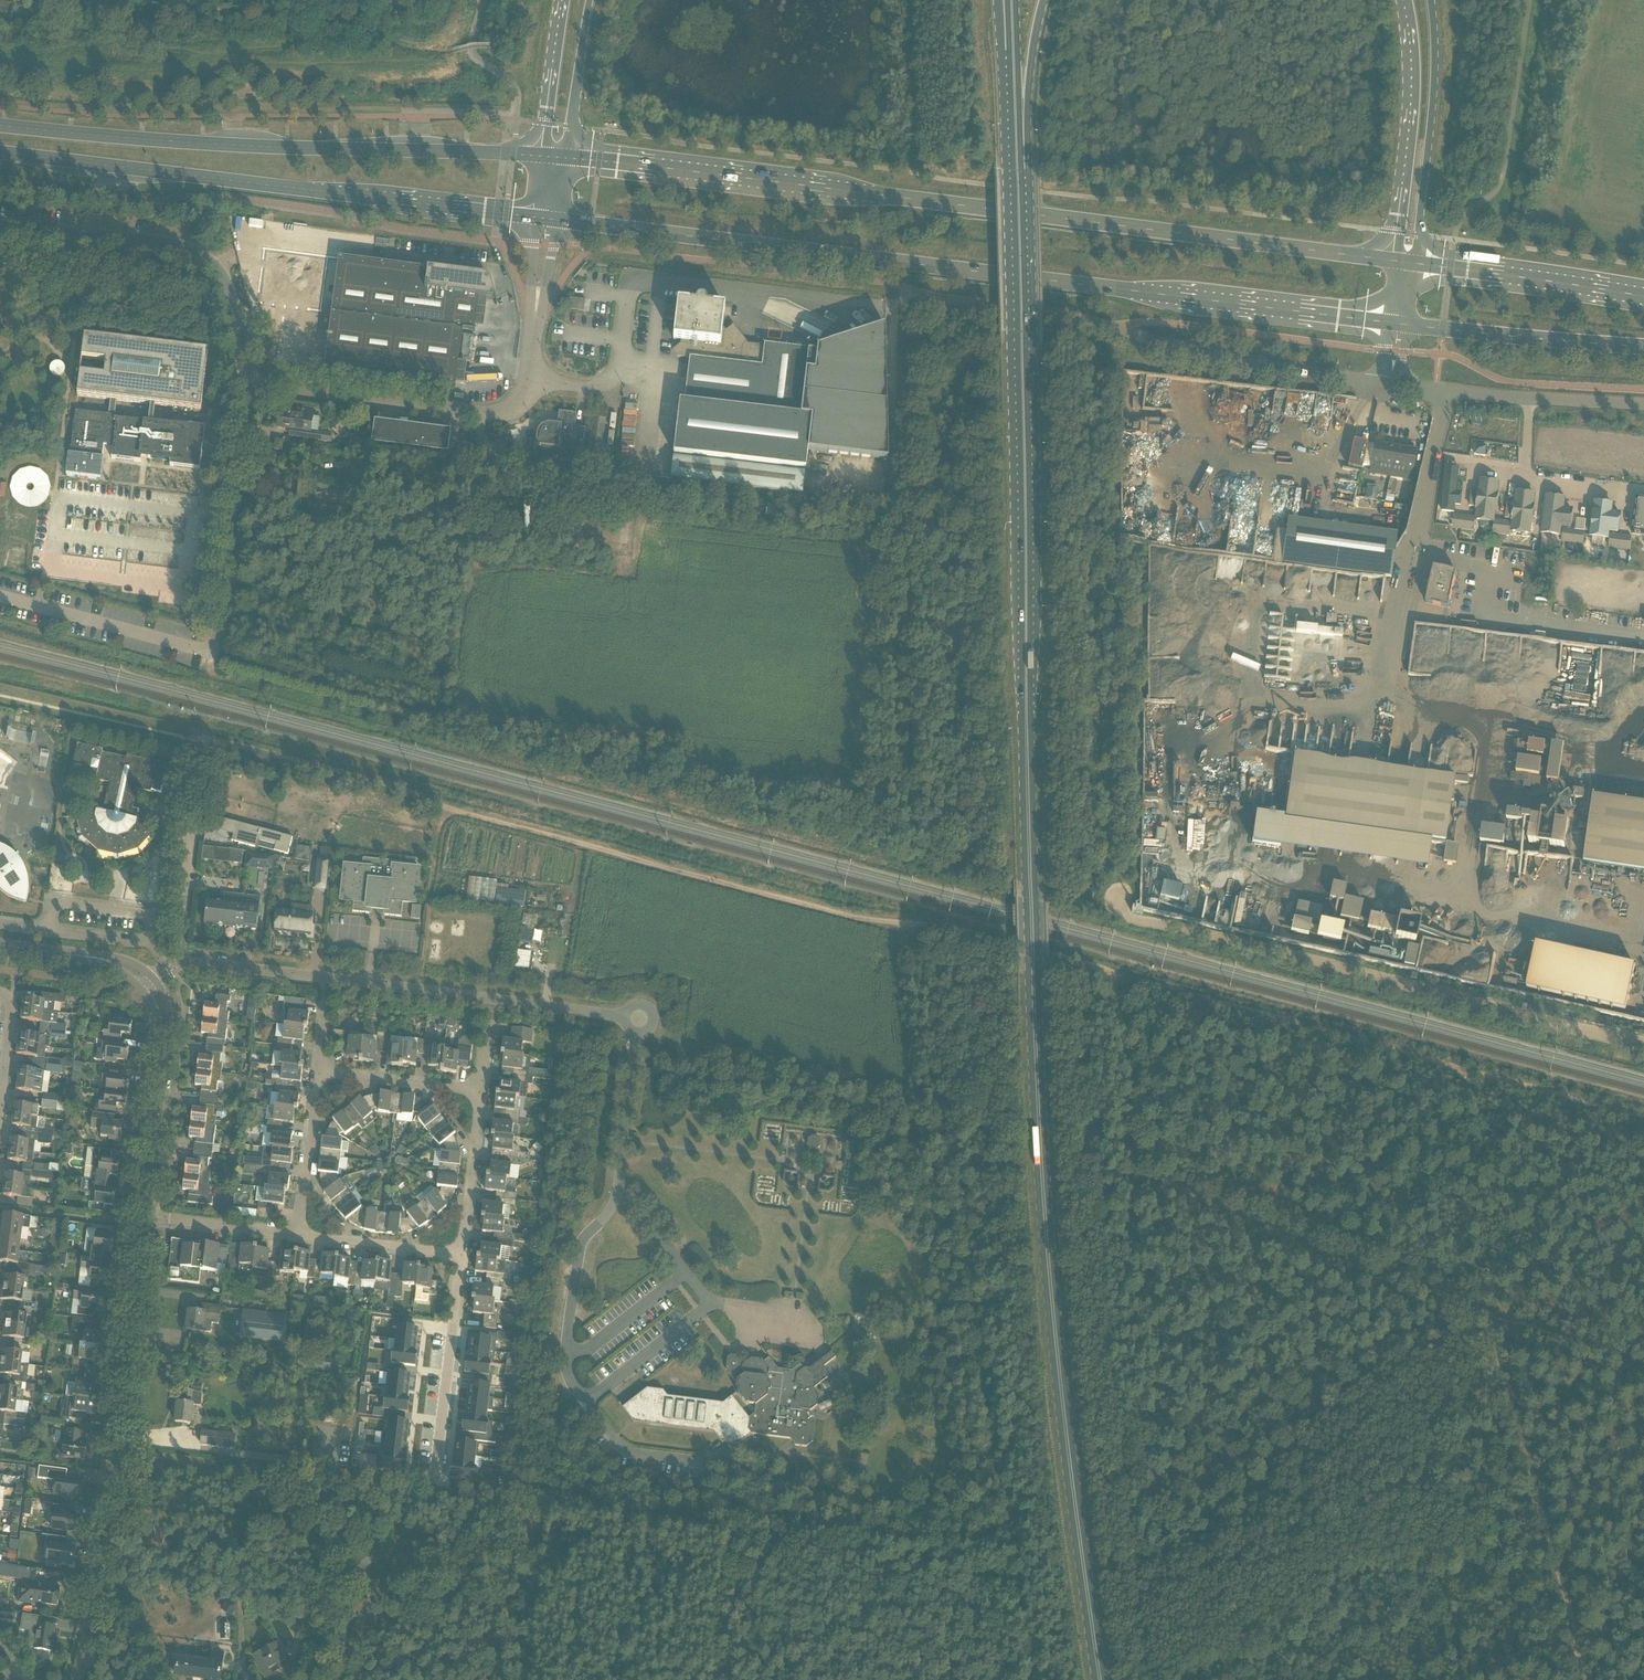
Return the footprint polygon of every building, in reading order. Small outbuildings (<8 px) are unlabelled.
[(264,248),(257,303),(284,306),(277,363),(324,369),(455,386),(454,387),(455,387),(463,330),(474,331),(474,332),(479,298),(494,300),(496,301),(492,285),(491,283),(490,281),(488,279),(486,277),(484,276),(481,276),(338,257),(263,247),(263,248),(264,248)] [(46,297),(39,307),(51,316),(58,306),(47,297),(46,297)] [(584,311),(585,300),(569,299),(568,309),(584,311)] [(680,345),(673,351),(678,357),(696,359),(691,403),(680,402),(674,454),(806,470),(808,451),(888,461),(886,326),(852,337),(851,332),(840,327),(836,337),(825,332),(820,342),(827,346),(818,349),(817,353),(809,352),(809,350),(764,345),(764,346),(748,345),(747,343),(733,325),(727,331),(722,330),(725,308),(707,306),(707,305),(707,304),(706,303),(706,302),(705,301),(704,301),(703,301),(702,300),(701,300),(699,301),(698,301),(698,302),(697,303),(696,304),(696,305),(678,303),(673,340),(681,341),(680,345)] [(80,372),(77,396),(110,400),(108,416),(115,417),(117,401),(151,405),(156,405),(167,407),(201,411),(206,376),(208,352),(107,340),(85,337),(82,359),(106,362),(104,377),(92,375),(93,374),(93,373),(93,372),(93,371),(92,370),(91,369),(90,369),(89,369),(88,369),(87,369),(86,370),(85,371),(85,372),(85,373),(85,374),(81,374),(81,372),(80,372)] [(62,366),(59,365),(57,365),(54,366),(52,367),(50,369),(50,372),(50,375),(51,377),(53,379),(56,380),(59,380),(61,379),(63,378),(65,375),(65,373),(65,370),(64,368),(62,366)] [(294,410),(282,408),(281,413),(280,412),(280,415),(277,415),(276,422),(279,422),(278,427),(291,429),(290,436),(331,443),(332,434),(312,431),(315,411),(294,408),(294,410)] [(70,454),(70,455),(103,459),(103,458),(102,458),(104,446),(113,447),(112,459),(111,459),(111,460),(141,463),(141,462),(142,453),(148,454),(148,459),(171,461),(170,466),(189,468),(200,470),(200,469),(202,453),(205,427),(173,423),(172,427),(153,425),(148,424),(146,424),(146,422),(115,419),(115,417),(108,416),(75,412),(74,423),(74,422),(71,440),(72,440),(70,454)] [(530,440),(527,468),(546,471),(547,460),(570,463),(569,473),(580,474),(585,429),(575,427),(577,414),(559,412),(557,424),(552,423),(549,423),(546,424),(544,425),(542,426),(540,428),(538,430),(537,432),(537,435),(536,441),(530,440)] [(372,444),(448,454),(451,432),(374,422),(372,444)] [(356,439),(355,446),(365,448),(366,440),(356,439)] [(275,440),(274,450),(281,451),(283,441),(275,440)] [(1365,454),(1367,444),(1368,443),(1354,440),(1348,467),(1362,470),(1363,466),(1365,454)] [(1374,445),(1367,444),(1365,454),(1363,466),(1371,467),(1374,445)] [(1371,467),(1376,468),(1375,474),(1390,476),(1391,470),(1392,467),(1395,447),(1375,444),(1374,445),(1371,467)] [(1477,444),(1475,455),(1484,456),(1486,445),(1477,444)] [(1412,474),(1416,451),(1395,447),(1392,467),(1391,470),(1412,474)] [(69,456),(66,477),(80,478),(80,479),(81,479),(81,478),(86,479),(86,480),(87,480),(87,479),(101,481),(103,460),(69,456)] [(803,495),(806,472),(673,457),(671,480),(803,495)] [(1462,506),(1464,492),(1458,492),(1460,469),(1446,468),(1445,476),(1442,512),(1454,513),(1455,505),(1462,506)] [(41,472),(30,470),(21,472),(13,480),(10,490),(13,500),(21,508),(31,510),(41,508),(48,500),(50,493),(51,490),(48,479),(41,472)] [(1477,508),(1476,518),(1495,520),(1496,520),(1501,483),(1479,481),(1477,493),(1470,492),(1469,507),(1477,508)] [(1505,519),(1512,520),(1510,532),(1531,535),(1536,494),(1516,491),(1514,504),(1507,503),(1505,519)] [(1566,498),(1545,495),(1541,534),(1561,537),(1562,526),(1571,527),(1574,509),(1565,507),(1566,498)] [(1633,534),(1643,535),(1643,500),(1637,499),(1633,534)] [(1594,502),(1590,537),(1609,540),(1610,532),(1619,533),(1621,513),(1613,512),(1614,504),(1594,502)] [(1475,520),(1476,518),(1454,515),(1452,528),(1474,531),(1475,520)] [(1282,562),(1391,577),(1397,534),(1288,519),(1282,562)] [(1510,533),(1512,522),(1496,520),(1495,520),(1494,522),(1493,533),(1510,535),(1510,533)] [(1583,545),(1585,534),(1585,532),(1571,530),(1563,529),(1561,542),(1583,545)] [(1632,538),(1632,537),(1631,537),(1610,535),(1610,537),(1609,548),(1630,550),(1632,538)] [(1434,567),(1426,604),(1449,609),(1457,572),(1434,567)] [(1291,633),(1335,637),(1337,615),(1317,613),(1306,612),(1306,613),(1293,612),(1291,633)] [(7,738),(30,744),(32,734),(10,728),(7,738)] [(1555,785),(1560,748),(1522,743),(1520,760),(1511,759),(1509,775),(1524,777),(1522,795),(1547,799),(1549,784),(1555,785)] [(156,836),(144,829),(148,814),(137,815),(132,813),(137,789),(154,793),(157,781),(154,781),(155,774),(164,776),(167,764),(127,755),(126,758),(102,753),(103,750),(78,745),(70,780),(95,785),(96,780),(109,783),(103,812),(97,811),(98,806),(89,801),(86,816),(72,817),(72,818),(76,818),(80,828),(76,830),(79,839),(79,840),(87,846),(89,843),(98,851),(96,855),(98,851),(109,854),(109,858),(118,860),(119,860),(128,857),(127,853),(138,850),(140,853),(141,853),(139,849),(146,841),(149,843),(156,836)] [(1445,842),(1453,788),(1454,777),(1291,754),(1282,819),(1445,842)] [(1584,862),(1643,870),(1643,803),(1594,796),(1584,862)] [(1519,845),(1562,852),(1566,824),(1546,821),(1543,845),(1530,843),(1533,822),(1522,820),(1519,845)] [(235,830),(232,841),(253,847),(255,838),(276,843),(274,851),(288,855),(292,838),(236,823),(236,824),(237,824),(236,830),(235,830)] [(1170,851),(1169,839),(1152,839),(1153,852),(1170,851)] [(1440,864),(1455,865),(1456,845),(1441,845),(1440,864)] [(322,847),(321,856),(329,857),(330,848),(322,847)] [(203,859),(212,860),(213,849),(204,848),(203,859)] [(2,892),(6,895),(9,897),(13,899),(18,901),(22,902),(26,903),(27,900),(28,897),(29,894),(29,891),(29,887),(29,884),(29,881),(25,882),(24,877),(22,873),(21,869),(19,865),(16,862),(14,859),(10,856),(7,853),(3,851),(0,849),(0,890),(2,892)] [(233,851),(232,862),(241,863),(242,852),(233,851)] [(296,852),(295,860),(310,862),(311,854),(296,852)] [(1482,852),(1483,869),(1504,869),(1503,852),(1482,852)] [(64,866),(66,856),(56,854),(54,864),(64,866)] [(265,869),(271,870),(272,858),(258,857),(257,867),(265,868),(265,869)] [(416,903),(419,869),(402,867),(402,863),(363,858),(362,867),(345,865),(341,900),(354,901),(353,912),(371,914),(372,910),(383,911),(383,915),(401,917),(403,902),(416,903)] [(316,861),(314,877),(328,879),(330,862),(316,861)] [(1326,883),(1323,900),(1338,903),(1335,919),(1355,923),(1359,902),(1341,899),(1343,886),(1326,883)] [(503,890),(501,904),(523,907),(525,893),(503,890)] [(256,930),(257,919),(259,899),(226,895),(225,904),(209,902),(206,925),(256,930)] [(1305,938),(1304,940),(1333,946),(1336,927),(1317,924),(1320,908),(1293,903),(1290,921),(1286,920),(1283,934),(1305,938)] [(277,910),(274,932),(311,936),(313,913),(277,910)] [(1232,924),(1240,924),(1240,911),(1232,911),(1232,924)] [(1412,970),(1418,935),(1417,935),(1419,923),(1362,914),(1360,931),(1388,936),(1384,965),(1412,970)] [(522,927),(519,942),(522,942),(531,943),(533,932),(528,931),(528,928),(524,927),(522,927)] [(1635,967),(1537,945),(1527,988),(1625,1010),(1635,967)] [(517,950),(515,966),(515,967),(518,967),(529,968),(531,952),(521,951),(517,950)] [(254,1024),(257,1004),(258,993),(250,992),(246,1024),(254,1024)] [(66,1004),(66,997),(40,993),(39,1000),(24,998),(22,1009),(50,1012),(54,1013),(55,1003),(66,1004)] [(227,1003),(230,1003),(231,997),(216,995),(215,1002),(217,1002),(217,1005),(205,1004),(204,1013),(200,1013),(199,1018),(228,1021),(229,1012),(226,1012),(227,1003)] [(307,1028),(309,1014),(303,1013),(304,1000),(286,998),(284,1012),(281,1012),(280,1025),(285,1025),(307,1028)] [(81,999),(80,1006),(91,1007),(92,1000),(81,999)] [(41,1022),(49,1023),(50,1012),(22,1009),(21,1020),(41,1022)] [(123,1017),(119,1017),(111,1016),(110,1027),(104,1026),(103,1038),(121,1040),(121,1034),(131,1035),(132,1022),(123,1021),(123,1017)] [(225,1048),(228,1021),(199,1018),(199,1024),(202,1024),(201,1033),(208,1034),(207,1045),(225,1048)] [(449,1020),(448,1027),(454,1028),(456,1026),(457,1020),(449,1020)] [(66,1032),(67,1025),(52,1024),(51,1031),(66,1032)] [(307,1030),(307,1028),(285,1025),(283,1039),(278,1038),(277,1045),(291,1047),(292,1041),(303,1042),(304,1029),(307,1030)] [(523,1043),(531,1044),(533,1030),(512,1028),(512,1029),(516,1029),(514,1041),(503,1040),(501,1054),(521,1056),(523,1043)] [(46,1048),(49,1048),(51,1031),(40,1029),(39,1036),(19,1033),(18,1044),(46,1048)] [(363,1042),(363,1038),(349,1037),(350,1032),(334,1030),(332,1044),(348,1046),(347,1057),(359,1059),(359,1062),(360,1062),(363,1042)] [(382,1053),(384,1034),(378,1033),(377,1043),(363,1042),(360,1062),(375,1064),(376,1052),(382,1053)] [(401,1067),(405,1038),(391,1037),(391,1035),(384,1034),(382,1053),(388,1054),(387,1065),(401,1067)] [(456,1073),(457,1066),(470,1067),(473,1039),(465,1037),(459,1044),(457,1054),(444,1052),(442,1071),(456,1073)] [(129,1048),(120,1047),(121,1040),(103,1038),(102,1050),(107,1050),(105,1061),(106,1062),(117,1063),(118,1060),(127,1061),(129,1048)] [(423,1055),(425,1042),(418,1042),(418,1040),(405,1038),(401,1067),(403,1067),(403,1064),(416,1066),(417,1054),(423,1055)] [(446,1041),(432,1039),(425,1038),(425,1042),(423,1055),(430,1056),(428,1067),(441,1069),(440,1071),(442,1071),(444,1052),(446,1041)] [(45,1059),(46,1048),(18,1044),(17,1055),(45,1059)] [(221,1055),(224,1055),(225,1048),(207,1045),(206,1057),(199,1056),(198,1065),(194,1065),(193,1070),(222,1074),(223,1064),(220,1064),(221,1055)] [(277,1045),(277,1053),(282,1053),(280,1067),(283,1067),(302,1069),(303,1067),(300,1067),(301,1054),(290,1053),(291,1047),(277,1045)] [(529,1078),(531,1057),(521,1056),(501,1054),(501,1056),(504,1056),(502,1068),(513,1070),(513,1076),(529,1078)] [(74,1062),(73,1074),(81,1075),(82,1063),(74,1062)] [(61,1074),(62,1067),(47,1065),(46,1072),(61,1074)] [(301,1083),(302,1069),(283,1067),(282,1073),(273,1072),(272,1078),(267,1077),(266,1085),(275,1086),(289,1088),(289,1082),(301,1083)] [(42,1083),(44,1072),(19,1069),(18,1080),(42,1083)] [(129,1081),(120,1079),(121,1072),(110,1071),(103,1070),(102,1082),(107,1083),(106,1090),(128,1093),(129,1081)] [(221,1083),(222,1074),(193,1070),(192,1076),(196,1076),(195,1085),(202,1086),(201,1098),(219,1100),(220,1093),(217,1092),(218,1083),(221,1083)] [(527,1099),(528,1085),(533,1085),(533,1078),(529,1078),(513,1076),(512,1082),(501,1081),(499,1094),(497,1093),(496,1095),(517,1097),(527,1099)] [(41,1093),(42,1083),(18,1080),(17,1091),(41,1093)] [(288,1094),(289,1088),(275,1086),(275,1093),(279,1093),(278,1107),(298,1109),(299,1096),(288,1094)] [(126,1106),(128,1093),(106,1090),(105,1098),(100,1097),(99,1109),(116,1112),(117,1105),(126,1106)] [(396,1114),(398,1094),(381,1092),(380,1095),(376,1094),(371,1096),(375,1112),(396,1114)] [(57,1102),(58,1096),(43,1094),(42,1100),(57,1102)] [(413,1113),(418,1113),(424,1102),(419,1099),(415,1099),(415,1096),(398,1094),(396,1114),(413,1116),(413,1113)] [(515,1111),(517,1097),(496,1095),(495,1109),(506,1110),(505,1117),(519,1118),(520,1111),(515,1111)] [(375,1112),(371,1096),(365,1098),(362,1100),(360,1098),(346,1109),(359,1125),(375,1112)] [(227,1115),(227,1113),(226,1112),(225,1111),(222,1110),(223,1107),(218,1106),(219,1100),(201,1098),(199,1109),(193,1108),(191,1118),(187,1117),(187,1122),(216,1126),(217,1118),(221,1118),(225,1118),(226,1117),(227,1115)] [(57,1109),(57,1102),(42,1100),(42,1107),(57,1109)] [(429,1133),(445,1121),(434,1107),(432,1108),(430,1105),(424,1102),(418,1113),(421,1117),(418,1119),(429,1133)] [(38,1118),(39,1107),(15,1104),(14,1115),(38,1118)] [(269,1120),(268,1127),(281,1128),(282,1122),(293,1124),(295,1111),(297,1111),(298,1110),(278,1107),(275,1107),(274,1121),(269,1120)] [(345,1135),(359,1125),(346,1109),(333,1120),(334,1122),(331,1124),(328,1129),(339,1135),(343,1132),(345,1135)] [(121,1133),(122,1124),(114,1123),(115,1116),(104,1115),(93,1113),(91,1128),(102,1130),(101,1137),(110,1138),(109,1141),(121,1142),(122,1133),(121,1133)] [(37,1129),(38,1118),(14,1115),(12,1126),(28,1128),(37,1129)] [(514,1138),(516,1125),(527,1126),(528,1119),(519,1118),(505,1117),(504,1123),(493,1122),(492,1136),(514,1138)] [(455,1134),(445,1121),(429,1133),(440,1147),(444,1144),(446,1148),(458,1145),(456,1139),(453,1136),(455,1134)] [(212,1152),(216,1126),(187,1122),(186,1128),(190,1128),(189,1138),(196,1138),(195,1150),(212,1152)] [(281,1135),(281,1128),(268,1127),(267,1133),(272,1134),(270,1148),(293,1151),(293,1149),(290,1149),(292,1136),(281,1135)] [(27,1134),(53,1137),(64,1139),(65,1133),(54,1132),(54,1131),(37,1129),(28,1128),(27,1134)] [(349,1143),(342,1143),(342,1141),(338,1140),(339,1135),(328,1129),(325,1135),(325,1139),(322,1138),(322,1143),(320,1156),(340,1158),(341,1152),(348,1153),(349,1143)] [(27,1134),(26,1141),(35,1142),(52,1144),(53,1137),(27,1134)] [(514,1145),(514,1138),(492,1136),(491,1137),(494,1138),(493,1150),(504,1151),(503,1158),(523,1160),(529,1161),(530,1154),(520,1153),(521,1151),(521,1150),(520,1148),(519,1147),(518,1147),(517,1146),(515,1146),(514,1145)] [(820,1147),(821,1141),(817,1137),(812,1136),(808,1140),(807,1145),(810,1150),(810,1154),(805,1153),(805,1154),(820,1156),(820,1155),(815,1155),(816,1150),(820,1147)] [(34,1153),(35,1142),(26,1141),(11,1139),(9,1150),(34,1153)] [(400,1154),(406,1149),(401,1143),(397,1150),(400,1154)] [(368,1150),(376,1155),(381,1151),(375,1144),(368,1150)] [(439,1170),(459,1172),(461,1155),(459,1155),(459,1151),(458,1145),(446,1148),(445,1153),(441,1153),(439,1170)] [(291,1165),(293,1151),(270,1148),(264,1147),(262,1167),(279,1169),(280,1163),(291,1165)] [(117,1176),(119,1161),(111,1160),(112,1151),(94,1149),(91,1167),(93,1167),(92,1180),(109,1182),(110,1175),(117,1176)] [(32,1164),(34,1153),(9,1150),(8,1161),(32,1164)] [(212,1159),(212,1152),(195,1150),(193,1162),(186,1161),(185,1170),(181,1169),(181,1175),(209,1178),(210,1169),(208,1169),(209,1159),(212,1159)] [(395,1163),(409,1164),(410,1159),(404,1158),(402,1156),(397,1155),(396,1157),(395,1163)] [(320,1156),(318,1173),(320,1173),(320,1177),(322,1183),(338,1178),(339,1170),(340,1158),(320,1156)] [(511,1166),(516,1166),(522,1167),(523,1160),(503,1158),(502,1164),(491,1163),(489,1175),(487,1175),(487,1176),(510,1179),(511,1166)] [(388,1163),(376,1162),(376,1166),(377,1166),(379,1170),(388,1163)] [(50,1166),(35,1164),(34,1170),(49,1172),(50,1166)] [(256,1167),(256,1174),(269,1175),(268,1189),(288,1191),(290,1177),(278,1176),(279,1170),(266,1168),(262,1168),(256,1167)] [(376,1168),(366,1171),(370,1180),(378,1173),(376,1168)] [(60,1173),(49,1172),(34,1170),(33,1177),(59,1181),(60,1173)] [(457,1189),(459,1172),(439,1170),(437,1187),(442,1189),(441,1192),(451,1198),(454,1193),(455,1189),(457,1189)] [(784,1186),(798,1186),(798,1172),(784,1172),(784,1186)] [(29,1188),(31,1177),(6,1174),(5,1185),(29,1188)] [(404,1182),(399,1174),(394,1178),(397,1181),(396,1182),(398,1186),(404,1182)] [(207,1197),(209,1178),(181,1175),(180,1180),(184,1181),(183,1190),(190,1191),(188,1203),(212,1205),(213,1198),(207,1197)] [(505,1192),(507,1179),(509,1179),(510,1179),(487,1176),(485,1191),(496,1192),(496,1198),(516,1201),(516,1194),(505,1192)] [(335,1207),(351,1195),(339,1180),(338,1178),(322,1183),(323,1189),(326,1192),(324,1194),(335,1207)] [(108,1189),(109,1182),(92,1180),(90,1193),(96,1194),(95,1203),(89,1202),(88,1211),(103,1213),(104,1204),(114,1206),(116,1190),(108,1189)] [(28,1199),(29,1188),(5,1185),(4,1196),(18,1197),(17,1204),(32,1206),(33,1199),(28,1199)] [(257,1218),(271,1220),(272,1204),(284,1205),(285,1192),(288,1193),(288,1191),(267,1189),(258,1188),(256,1201),(259,1201),(257,1218)] [(448,1204),(451,1198),(441,1192),(437,1190),(421,1203),(433,1219),(447,1208),(445,1206),(448,1204)] [(358,1204),(351,1195),(335,1207),(346,1221),(348,1219),(350,1222),(355,1225),(361,1215),(358,1211),(361,1209),(358,1204)] [(509,1220),(511,1207),(515,1207),(516,1201),(496,1198),(495,1205),(484,1203),(482,1217),(505,1220),(509,1220)] [(433,1219),(421,1203),(407,1214),(409,1217),(406,1220),(409,1232),(415,1230),(418,1228),(419,1230),(433,1219)] [(355,1225),(361,1229),(364,1229),(364,1231),(368,1232),(382,1233),(384,1213),(377,1213),(369,1212),(367,1211),(366,1215),(361,1215),(355,1225)] [(409,1232),(406,1220),(401,1219),(401,1215),(392,1214),(384,1213),(382,1233),(399,1235),(399,1233),(403,1234),(409,1232)] [(31,1217),(4,1214),(3,1221),(0,1221),(0,1225),(22,1228),(30,1229),(31,1217)] [(482,1217),(482,1219),(484,1219),(483,1232),(494,1233),(493,1239),(513,1242),(514,1235),(511,1235),(511,1231),(511,1229),(509,1227),(508,1227),(504,1226),(505,1220),(482,1217)] [(59,1233),(60,1225),(60,1220),(53,1220),(52,1232),(59,1233)] [(22,1228),(0,1225),(0,1230),(2,1230),(1,1238),(21,1240),(22,1228)] [(57,1244),(59,1233),(52,1232),(50,1244),(60,1245),(57,1244)] [(88,1243),(87,1254),(87,1256),(104,1258),(105,1251),(113,1252),(114,1236),(95,1234),(94,1244),(88,1243)] [(21,1240),(1,1238),(0,1245),(0,1249),(19,1252),(21,1240)] [(509,1262),(510,1249),(509,1249),(509,1247),(512,1248),(513,1242),(493,1239),(493,1246),(481,1244),(480,1257),(477,1256),(477,1258),(497,1260),(497,1261),(506,1262),(509,1262)] [(193,1283),(198,1243),(176,1240),(175,1241),(173,1243),(172,1243),(167,1280),(193,1283)] [(226,1266),(227,1255),(228,1247),(198,1243),(193,1283),(199,1284),(201,1270),(216,1272),(217,1265),(226,1266)] [(59,1257),(60,1245),(50,1244),(49,1256),(59,1257)] [(253,1272),(256,1247),(242,1245),(240,1256),(227,1255),(226,1266),(225,1273),(253,1277),(253,1272)] [(273,1277),(275,1263),(268,1262),(270,1251),(257,1249),(257,1247),(256,1247),(253,1272),(253,1277),(266,1279),(273,1279),(273,1277)] [(7,1263),(7,1269),(16,1270),(34,1272),(35,1265),(18,1263),(19,1252),(0,1249),(0,1262),(7,1263)] [(294,1271),(297,1251),(295,1251),(295,1254),(282,1252),(281,1264),(275,1263),(273,1277),(280,1278),(280,1272),(294,1274),(295,1272),(294,1271)] [(297,1251),(294,1271),(295,1272),(301,1272),(308,1273),(307,1278),(314,1279),(316,1265),(309,1264),(311,1253),(297,1251)] [(60,1255),(59,1265),(67,1266),(68,1256),(60,1255)] [(109,1281),(111,1266),(103,1265),(104,1258),(87,1256),(83,1255),(81,1269),(92,1270),(91,1279),(109,1281)] [(335,1276),(337,1256),(323,1255),(322,1266),(316,1265),(314,1279),(314,1281),(321,1282),(322,1275),(335,1276)] [(339,1256),(337,1256),(335,1276),(334,1287),(347,1289),(348,1286),(354,1286),(356,1273),(350,1272),(351,1261),(339,1259),(339,1256)] [(477,1258),(475,1272),(487,1274),(486,1280),(500,1281),(504,1282),(506,1262),(497,1261),(497,1260),(477,1258)] [(375,1284),(378,1261),(377,1261),(376,1264),(364,1262),(362,1273),(356,1273),(354,1286),(361,1287),(362,1282),(374,1284),(375,1284)] [(392,1263),(378,1261),(375,1284),(376,1284),(376,1281),(389,1283),(388,1296),(395,1297),(396,1289),(397,1275),(391,1274),(392,1263)] [(417,1286),(419,1266),(405,1264),(403,1276),(397,1275),(396,1289),(395,1297),(402,1298),(403,1284),(416,1286),(417,1286)] [(420,1266),(419,1266),(417,1286),(416,1286),(415,1300),(428,1302),(429,1295),(442,1297),(444,1283),(431,1281),(433,1270),(420,1269),(420,1266)] [(4,1275),(2,1287),(23,1290),(24,1283),(25,1278),(30,1279),(33,1279),(34,1272),(16,1270),(15,1276),(4,1275)] [(499,1288),(500,1281),(486,1280),(485,1286),(473,1285),(472,1299),(495,1301),(492,1301),(494,1288),(499,1288)] [(56,1284),(55,1291),(62,1292),(63,1284),(56,1284)] [(103,1297),(92,1295),(88,1295),(89,1289),(93,1289),(93,1288),(75,1286),(74,1300),(82,1301),(81,1308),(79,1308),(78,1315),(94,1317),(95,1310),(101,1311),(103,1297)] [(22,1301),(23,1290),(2,1287),(1,1299),(19,1302),(18,1308),(32,1310),(32,1303),(22,1301)] [(314,1306),(330,1308),(331,1297),(315,1295),(314,1306)] [(494,1308),(495,1301),(472,1299),(471,1300),(475,1301),(473,1313),(484,1315),(483,1328),(497,1330),(499,1309),(494,1308)] [(218,1325),(221,1308),(212,1307),(203,1305),(202,1313),(189,1311),(187,1330),(211,1333),(212,1324),(218,1325)] [(31,1316),(32,1310),(18,1308),(17,1314),(6,1313),(4,1325),(26,1328),(27,1316),(31,1316)] [(284,1342),(288,1316),(244,1311),(240,1337),(284,1342)] [(105,1334),(94,1333),(95,1320),(84,1319),(74,1318),(72,1331),(77,1331),(84,1332),(83,1346),(103,1348),(105,1334)] [(308,1320),(304,1344),(327,1347),(331,1323),(308,1320)] [(393,1320),(392,1328),(398,1328),(396,1340),(416,1342),(417,1330),(407,1329),(407,1322),(393,1320)] [(30,1347),(32,1328),(26,1328),(4,1325),(3,1337),(14,1338),(14,1345),(27,1346),(30,1347)] [(471,1337),(470,1350),(495,1353),(497,1335),(484,1333),(483,1339),(471,1337)] [(393,1351),(393,1352),(417,1354),(415,1354),(416,1342),(396,1340),(395,1351),(393,1351)] [(27,1346),(14,1345),(13,1351),(1,1349),(0,1360),(0,1362),(21,1364),(23,1353),(26,1353),(27,1346)] [(73,1354),(73,1358),(74,1358),(73,1365),(76,1366),(87,1367),(88,1360),(99,1362),(100,1349),(103,1350),(103,1348),(83,1346),(75,1345),(73,1354)] [(466,1361),(490,1364),(488,1363),(489,1353),(495,1353),(470,1350),(468,1361),(466,1361)] [(388,1363),(387,1371),(401,1373),(402,1365),(415,1367),(417,1354),(393,1352),(391,1363),(388,1363)] [(816,1420),(810,1413),(809,1413),(809,1411),(810,1411),(817,1406),(819,1396),(814,1389),(818,1386),(818,1380),(814,1375),(836,1358),(832,1352),(810,1369),(805,1369),(804,1369),(800,1365),(792,1371),(778,1370),(769,1358),(769,1359),(764,1362),(762,1360),(760,1361),(759,1360),(755,1359),(753,1360),(752,1358),(743,1365),(736,1356),(733,1359),(731,1357),(731,1356),(727,1359),(726,1370),(737,1384),(736,1388),(738,1388),(737,1393),(747,1405),(748,1404),(749,1405),(753,1405),(754,1405),(756,1406),(755,1414),(749,1418),(732,1396),(723,1404),(667,1396),(663,1391),(647,1389),(630,1402),(631,1403),(624,1409),(620,1403),(619,1404),(634,1423),(641,1417),(647,1424),(714,1433),(720,1441),(722,1444),(723,1444),(723,1443),(741,1429),(747,1430),(751,1434),(737,1445),(734,1444),(734,1445),(737,1446),(752,1434),(760,1435),(790,1439),(791,1440),(791,1439),(795,1440),(794,1444),(795,1446),(806,1447),(813,1442),(816,1420)] [(291,1354),(289,1368),(297,1369),(298,1356),(291,1354)] [(333,1361),(302,1360),(301,1370),(332,1371),(333,1361)] [(466,1361),(465,1374),(478,1375),(477,1383),(491,1384),(492,1376),(489,1376),(490,1364),(466,1361)] [(22,1364),(21,1364),(0,1362),(0,1374),(10,1375),(9,1382),(20,1383),(27,1384),(29,1365),(22,1364)] [(387,1373),(386,1386),(408,1388),(410,1376),(387,1373)] [(85,1378),(72,1377),(71,1383),(76,1384),(74,1398),(97,1401),(97,1399),(94,1399),(96,1386),(84,1385),(85,1378)] [(20,1383),(9,1382),(8,1388),(0,1387),(0,1399),(17,1401),(20,1383)] [(470,1384),(469,1397),(494,1399),(488,1398),(490,1386),(470,1384)] [(382,1397),(409,1401),(409,1400),(407,1400),(408,1389),(408,1388),(386,1386),(389,1387),(387,1397),(382,1397)] [(175,1422),(186,1423),(192,1424),(194,1405),(201,1406),(202,1393),(184,1391),(182,1403),(178,1403),(175,1422)] [(95,1415),(97,1401),(74,1398),(65,1397),(64,1410),(62,1409),(61,1420),(68,1421),(68,1423),(82,1425),(83,1420),(84,1413),(87,1414),(95,1415)] [(374,1408),(373,1416),(394,1419),(395,1411),(408,1413),(409,1401),(382,1397),(381,1409),(374,1408)] [(469,1397),(467,1408),(492,1411),(494,1399),(469,1397)] [(21,1413),(23,1402),(0,1399),(0,1411),(5,1412),(4,1418),(18,1420),(17,1426),(24,1427),(26,1414),(21,1413)] [(464,1419),(464,1420),(493,1423),(486,1422),(487,1411),(492,1412),(492,1411),(467,1408),(466,1420),(464,1419)] [(18,1420),(4,1418),(4,1425),(17,1426),(18,1420)] [(464,1420),(462,1432),(475,1434),(474,1441),(495,1444),(496,1436),(492,1435),(493,1423),(464,1420)] [(382,1432),(382,1433),(407,1436),(409,1423),(389,1421),(388,1433),(382,1432)] [(29,1429),(28,1440),(36,1442),(37,1431),(29,1429)] [(82,1432),(68,1430),(67,1440),(65,1440),(63,1457),(85,1460),(87,1443),(81,1442),(82,1432)] [(202,1432),(201,1444),(234,1448),(235,1436),(202,1432)] [(382,1433),(381,1445),(406,1448),(407,1436),(382,1433)] [(457,1442),(455,1454),(478,1457),(479,1445),(457,1442)] [(377,1456),(407,1460),(407,1459),(404,1459),(406,1448),(381,1445),(386,1446),(385,1457),(377,1456)] [(452,1465),(452,1466),(478,1469),(474,1468),(475,1457),(477,1458),(478,1457),(455,1454),(454,1466),(452,1465)] [(725,1455),(723,1472),(730,1472),(732,1456),(725,1455)] [(377,1456),(376,1469),(405,1472),(407,1460),(377,1456)] [(452,1466),(450,1478),(477,1482),(478,1469),(452,1466)] [(53,1495),(80,1498),(82,1480),(66,1478),(67,1470),(39,1467),(38,1478),(55,1481),(53,1495)] [(51,1504),(50,1514),(54,1515),(52,1529),(76,1532),(78,1516),(71,1516),(72,1507),(51,1504)] [(50,1547),(48,1561),(50,1562),(49,1565),(60,1567),(60,1563),(71,1565),(72,1559),(73,1559),(73,1557),(74,1548),(67,1547),(68,1539),(55,1537),(54,1545),(50,1545),(50,1547)] [(11,1540),(10,1549),(18,1550),(19,1541),(11,1540)] [(18,1551),(8,1550),(7,1559),(17,1560),(18,1551)] [(8,1567),(7,1576),(18,1578),(19,1568),(8,1567)] [(58,1606),(61,1588),(35,1584),(35,1582),(21,1580),(18,1602),(35,1605),(36,1603),(58,1606)] [(369,1600),(357,1602),(360,1621),(375,1619),(373,1608),(370,1609),(369,1600)] [(31,1631),(29,1645),(31,1647),(34,1648),(34,1649),(51,1651),(55,1627),(41,1625),(42,1618),(23,1615),(21,1630),(31,1631)] [(278,1667),(288,1663),(279,1645),(262,1653),(261,1651),(255,1655),(266,1676),(279,1669),(278,1667)] [(224,1654),(214,1653),(212,1663),(178,1659),(179,1660),(176,1676),(177,1676),(177,1675),(211,1679),(210,1679),(220,1679),(224,1654)]
